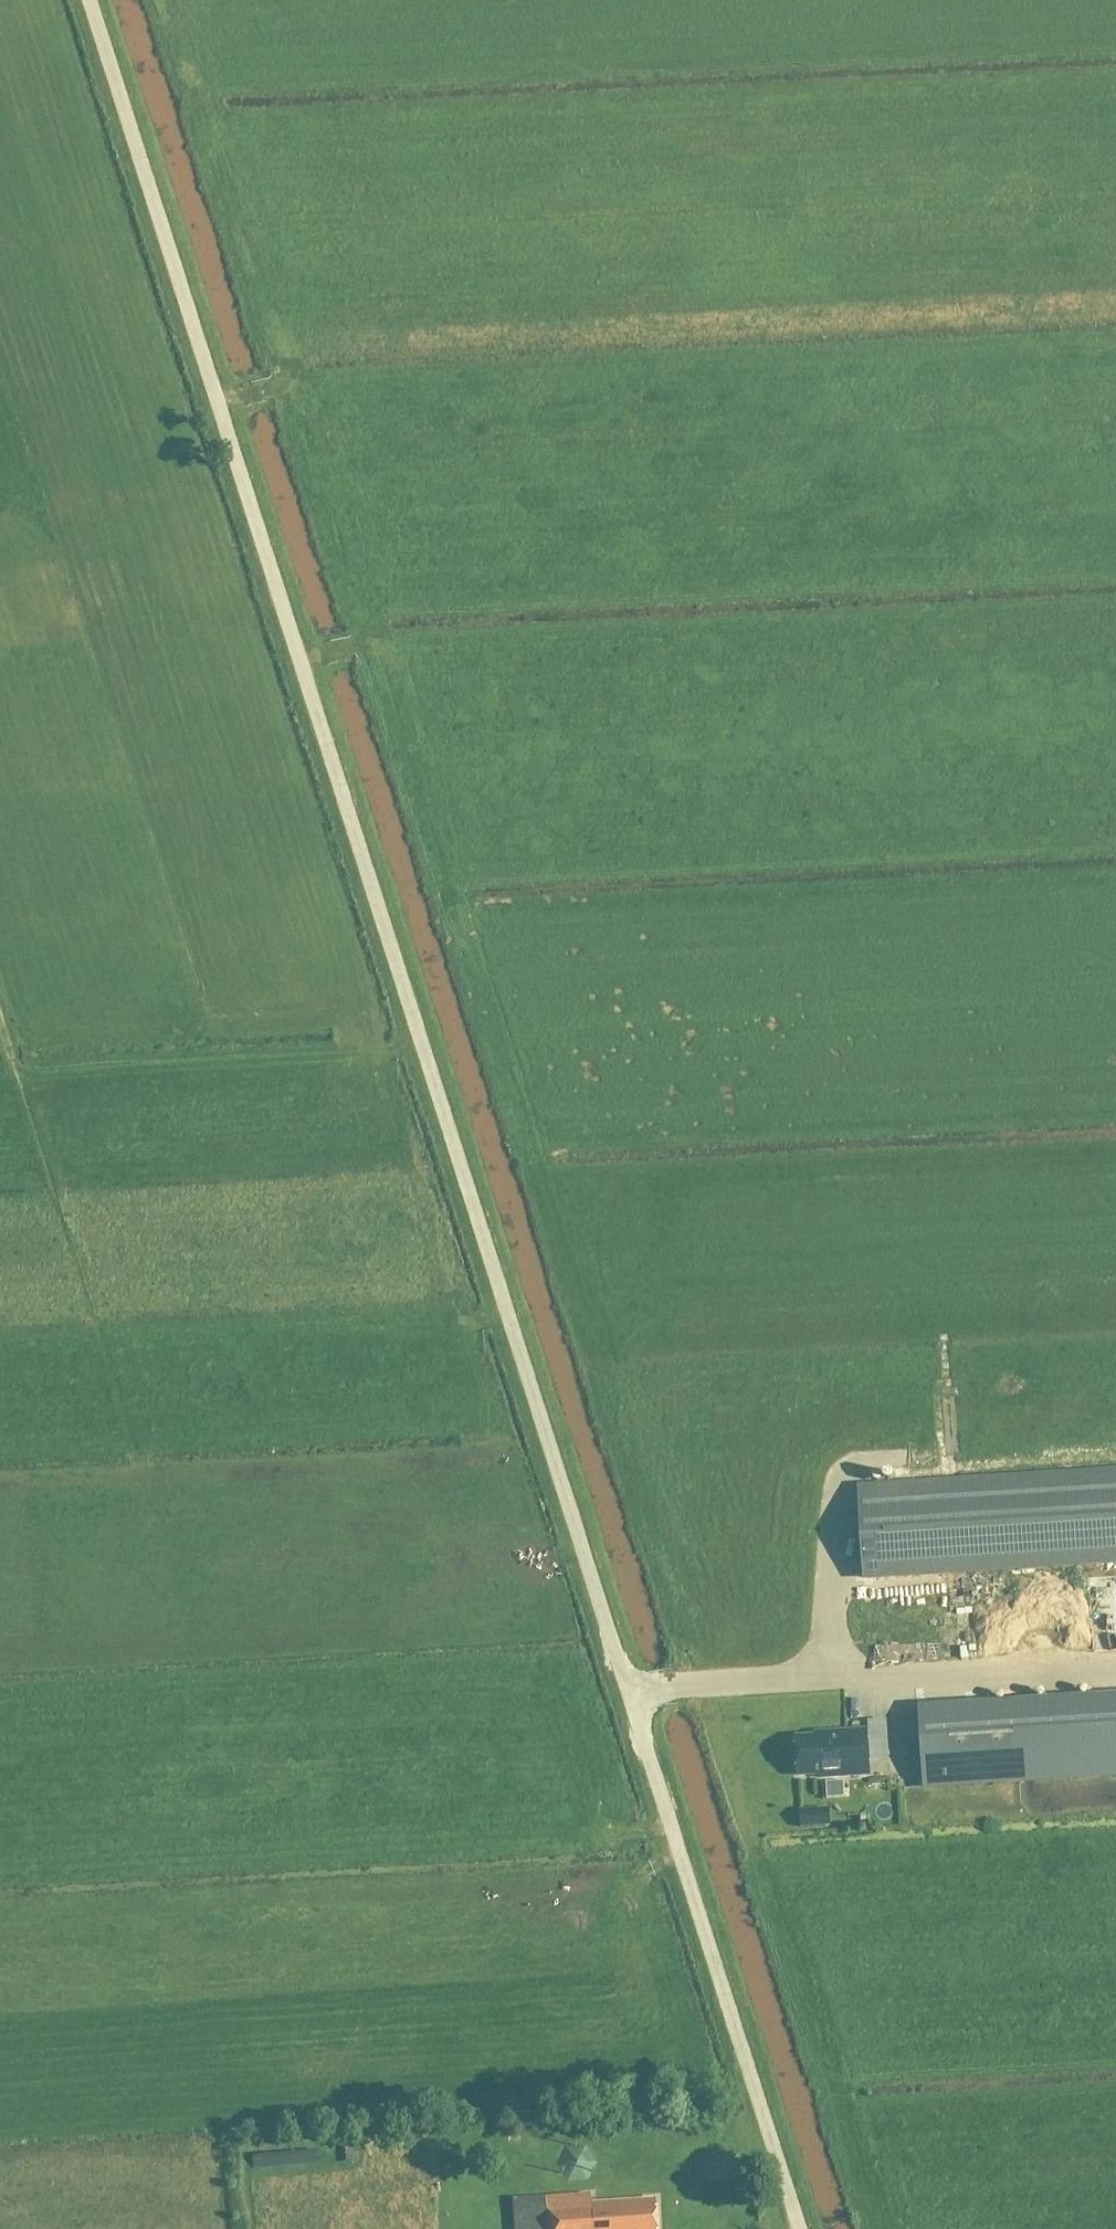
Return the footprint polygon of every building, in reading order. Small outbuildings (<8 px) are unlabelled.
[(857,1492),(863,1581),(1115,1564),(1115,1474),(857,1492)] [(841,1563),(845,1585),(862,1582),(858,1561),(841,1563)] [(920,1709),(925,1789),(1115,1777),(1115,1697),(920,1709)] [(868,1764),(866,1734),(866,1732),(827,1735),(828,1738),(795,1740),(797,1777),(819,1776),(819,1780),(869,1777),(868,1764)] [(799,1830),(810,1829),(809,1812),(798,1812),(799,1830)] [(562,2188),(591,2180),(583,2146),(553,2154),(562,2188)] [(341,2152),(343,2167),(357,2166),(356,2151),(341,2152)] [(736,2169),(711,2170),(711,2188),(736,2188),(736,2169)] [(588,2197),(513,2202),(515,2228),(655,2228),(653,2201),(593,2205),(592,2200),(588,2200),(588,2197)]
